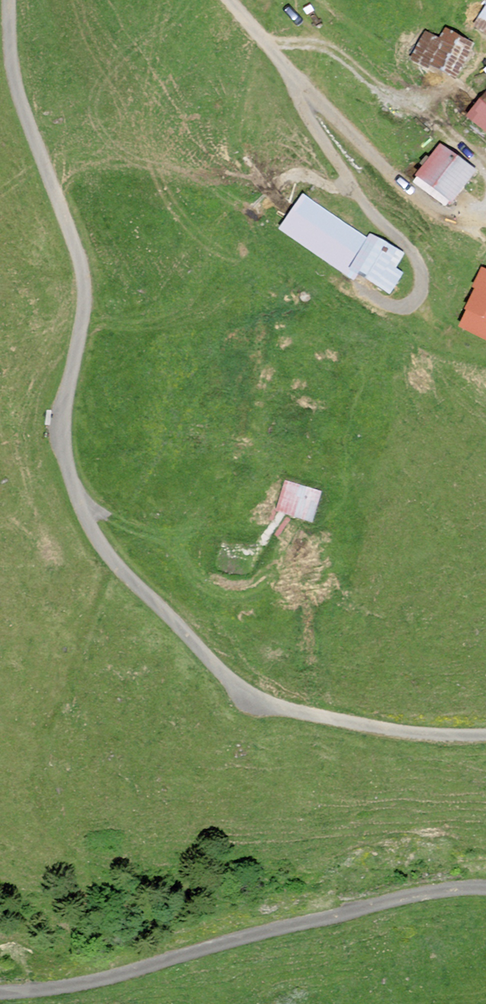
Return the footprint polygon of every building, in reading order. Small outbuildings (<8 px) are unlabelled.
[(475,27),(485,35),(485,10),(475,27)] [(472,44),(446,31),(440,41),(426,34),(414,58),(454,78),(472,44)] [(469,117),(485,130),(485,95),(469,117)] [(471,170),(441,148),(419,178),(449,200),(471,170)] [(362,238),(303,198),(281,231),(340,271),(362,238)] [(402,255),(371,237),(351,271),(390,293),(401,275),(393,270),(402,255)] [(482,270),(473,288),(478,290),(461,328),(485,340),(485,272),(482,270)] [(319,493),(284,484),(276,514),(311,523),(319,493)]
